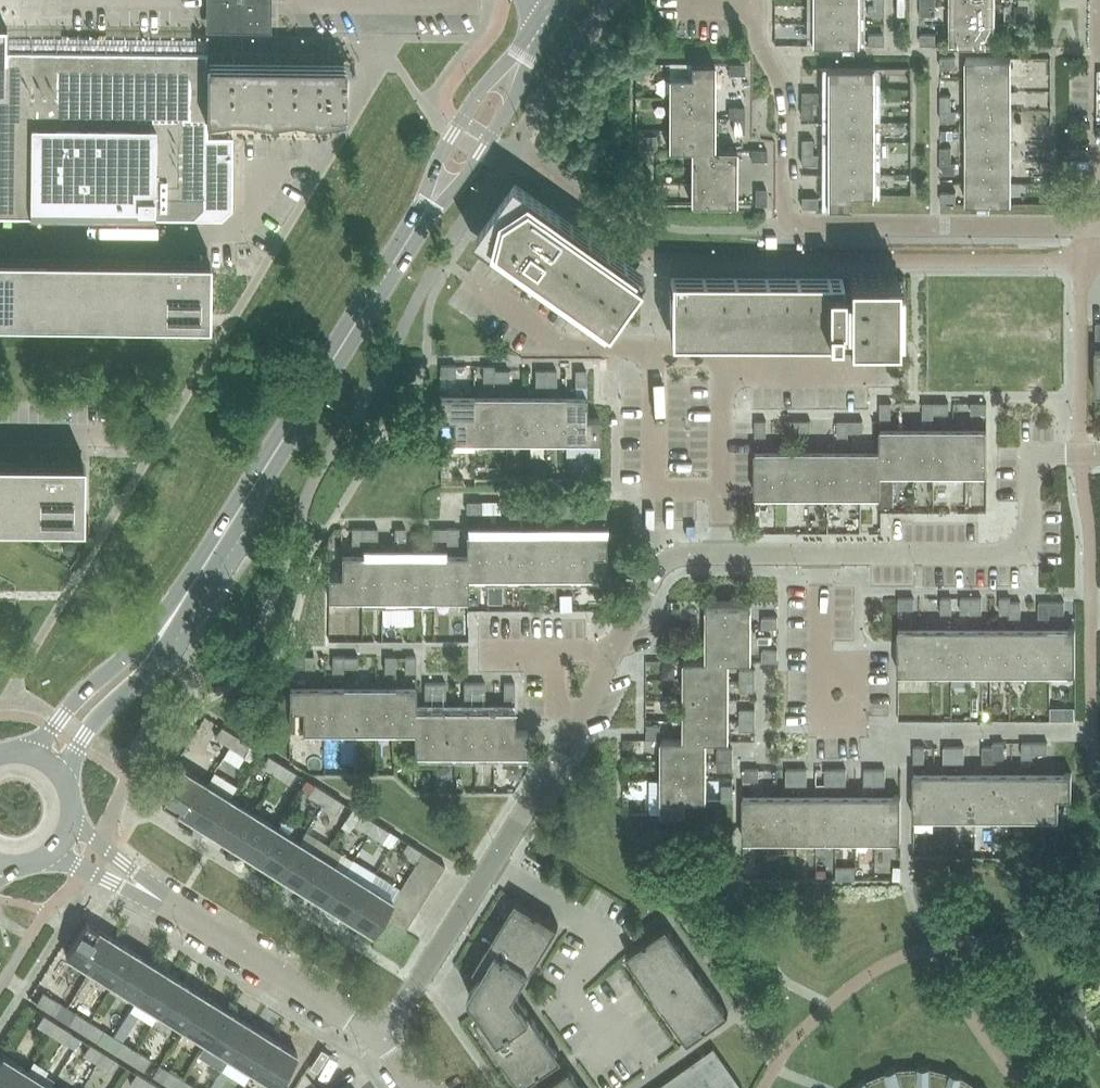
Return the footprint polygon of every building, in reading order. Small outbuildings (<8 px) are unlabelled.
[(264,0),(211,0),(210,23),(264,24),(264,0)] [(856,24),(856,5),(811,4),(811,24),(856,24)] [(935,15),(935,5),(920,4),(920,15),(935,15)] [(883,15),(883,5),(868,5),(867,5),(867,15),(883,15)] [(995,25),(995,5),(949,5),(949,24),(995,25)] [(856,45),(856,24),(811,24),(811,45),(856,45)] [(995,45),(995,25),(949,24),(949,45),(995,45)] [(205,61),(6,59),(7,27),(0,27),(0,216),(220,218),(231,207),(232,147),(234,149),(248,136),(267,136),(268,137),(269,137),(269,136),(292,136),(292,137),(294,137),(294,136),(316,137),(317,137),(318,137),(319,137),(322,137),(328,136),(333,134),(337,130),(341,126),(343,121),(344,115),(344,67),(242,66),(207,66),(207,57),(205,57),(205,61)] [(882,45),(883,34),(867,34),(867,45),(882,45)] [(920,45),(935,45),(935,34),(920,34),(920,45)] [(940,57),(940,69),(955,68),(955,57),(940,57)] [(1010,92),(1010,58),(966,58),(965,79),(988,79),(988,92),(1010,92)] [(713,97),(713,63),(690,63),(690,76),(668,76),(668,97),(713,97)] [(729,74),(744,75),(744,63),(729,64),(729,74)] [(871,89),(871,69),(871,68),(827,68),(827,103),(849,103),(849,89),(871,89)] [(1010,111),(1010,92),(988,92),(988,79),(965,79),(965,111),(1010,111)] [(827,122),(871,122),(871,89),(849,89),(849,103),(827,103),(827,122)] [(802,91),(801,103),(812,103),(812,102),(816,103),(817,91),(802,91)] [(951,96),(940,96),(940,111),(951,111),(951,96)] [(713,117),(713,97),(668,97),(668,130),(691,130),(691,117),(713,117)] [(801,103),(801,117),(812,117),(812,103),(801,103)] [(744,107),(743,107),(728,106),(728,117),(744,117),(744,107)] [(951,111),(940,111),(941,122),(955,122),(955,111),(951,111)] [(1010,144),(1010,111),(965,111),(965,131),(988,131),(988,144),(1010,144)] [(713,149),(713,117),(691,117),(691,130),(668,130),(668,151),(691,151),(691,150),(713,149)] [(743,133),(744,117),(728,117),(733,117),(733,132),(743,133)] [(849,141),(871,142),(871,122),(827,122),(827,155),(849,155),(849,141)] [(1010,164),(1010,144),(988,144),(988,131),(965,131),(965,163),(1010,164)] [(812,139),(801,139),(801,155),(812,155),(812,139)] [(871,174),(871,142),(849,141),(849,155),(827,155),(827,174),(871,174)] [(941,148),(940,163),(951,163),(951,148),(941,148)] [(735,170),(735,149),(713,149),(691,150),(691,151),(690,183),(713,183),(713,170),(735,170)] [(751,160),(766,161),(766,149),(751,149),(751,160)] [(812,155),(801,155),(801,165),(802,165),(816,165),(817,155),(812,155)] [(940,163),(940,174),(955,174),(955,163),(951,163),(940,163)] [(1010,183),(1010,164),(965,163),(965,183),(1010,183)] [(735,204),(735,170),(713,170),(713,183),(690,183),(690,204),(735,204)] [(849,195),(871,195),(871,174),(827,174),(826,208),(849,208),(849,195)] [(534,274),(606,325),(639,278),(558,221),(554,218),(558,212),(510,178),(469,236),(530,279),(534,274)] [(1010,203),(1010,183),(965,183),(965,203),(1010,203)] [(766,204),(766,200),(766,189),(755,189),(755,204),(766,204)] [(941,192),(940,204),(955,204),(955,192),(941,192)] [(801,197),(801,208),(817,208),(816,197),(801,196),(801,197)] [(209,314),(209,264),(0,262),(0,312),(209,314)] [(896,273),(847,273),(847,338),(896,338),(896,273)] [(835,282),(670,282),(670,331),(838,331),(838,317),(841,317),(842,282),(835,282)] [(455,377),(455,365),(440,365),(440,376),(455,377)] [(483,381),(493,381),(493,365),(483,366),(483,381)] [(493,370),(493,381),(508,381),(508,370),(493,370)] [(545,385),(545,370),(535,370),(535,385),(545,385)] [(555,384),(556,370),(545,370),(545,385),(555,384)] [(585,385),(585,370),(574,370),(575,385),(585,385)] [(474,440),(473,395),(440,395),(440,419),(453,419),(453,440),(474,440)] [(493,418),(493,395),(473,395),(474,440),(506,440),(506,418),(493,418)] [(526,440),(526,395),(493,395),(493,418),(506,418),(506,440),(526,440)] [(545,440),(545,395),(526,395),(526,440),(545,440)] [(565,440),(565,395),(545,395),(545,440),(565,440)] [(565,395),(565,440),(599,440),(599,417),(586,417),(586,395),(565,395)] [(890,402),(879,402),(880,418),(890,417),(890,402)] [(923,402),(922,402),(922,418),(932,419),(932,414),(932,402),(923,402)] [(932,402),(932,414),(947,414),(948,403),(932,402)] [(970,402),(970,413),(985,413),(985,402),(970,402)] [(794,421),(794,432),(810,432),(810,420),(794,421)] [(755,421),(755,436),(766,436),(765,421),(755,421)] [(794,421),(784,421),(784,436),(794,436),(794,432),(794,421)] [(837,421),(836,437),(846,437),(846,432),(846,421),(837,421)] [(862,421),(846,421),(846,432),(862,432),(862,421)] [(879,473),(912,473),(912,451),(899,451),(899,428),(878,428),(878,450),(879,450),(879,473)] [(932,473),(932,428),(899,428),(899,451),(912,451),(912,473),(932,473)] [(932,473),(965,473),(964,451),(952,451),(952,428),(932,428),(932,473)] [(964,451),(965,473),(985,473),(985,428),(952,428),(952,451),(964,451)] [(754,495),(774,495),(775,450),(754,450),(754,495)] [(774,495),(807,495),(807,473),(794,473),(794,450),(775,450),(774,495)] [(827,495),(826,450),(794,450),(794,473),(807,473),(807,495),(827,495)] [(827,495),(859,495),(859,473),(846,473),(846,450),(826,450),(827,495)] [(879,495),(879,473),(879,450),(878,450),(846,450),(846,473),(859,473),(859,495),(879,495)] [(82,516),(82,466),(0,466),(0,516),(82,516)] [(572,517),(572,502),(572,501),(560,501),(560,517),(572,517)] [(481,512),(482,502),(466,502),(467,512),(481,512)] [(519,517),(519,502),(507,502),(507,517),(519,517)] [(519,502),(519,512),(535,512),(535,502),(519,502)] [(605,517),(605,509),(606,502),(595,502),(595,517),(605,517)] [(352,529),(352,543),(362,543),(362,539),(362,528),(352,529)] [(362,528),(362,539),(378,539),(378,528),(362,528)] [(405,543),(406,529),(395,528),(395,543),(405,543)] [(447,539),(446,529),(432,529),(432,539),(447,539)] [(457,543),(457,529),(446,529),(447,539),(447,544),(457,543)] [(500,532),(467,532),(466,531),(466,554),(467,554),(467,577),(468,576),(487,576),(487,554),(500,554),(500,532)] [(519,576),(519,532),(500,532),(500,554),(487,554),(487,576),(519,576)] [(552,554),(552,532),(519,532),(519,576),(539,577),(539,554),(552,554)] [(572,577),(571,532),(552,532),(552,554),(539,554),(539,577),(572,577)] [(605,554),(606,532),(571,532),(572,577),(608,577),(608,554),(605,554)] [(362,598),(362,553),(341,553),(341,575),(328,575),(328,598),(362,598)] [(394,576),(394,554),(362,553),(362,598),(382,598),(382,576),(394,576)] [(414,599),(414,554),(394,554),(394,576),(382,576),(382,598),(414,599)] [(447,576),(447,554),(414,554),(414,599),(434,599),(434,576),(447,576)] [(467,554),(466,554),(447,554),(447,576),(434,576),(434,599),(467,599),(468,576),(467,577),(467,554)] [(913,609),(913,598),(898,598),(898,609),(913,609)] [(951,598),(940,599),(941,614),(951,614),(951,598)] [(970,614),(970,598),(961,598),(961,614),(970,614)] [(981,614),(982,599),(970,598),(970,614),(981,614)] [(1009,613),(1009,598),(999,598),(999,613),(1009,613)] [(1020,617),(1020,603),(1020,602),(1009,601),(1009,598),(1009,613),(1010,613),(1009,616),(1020,617)] [(751,627),(751,601),(706,601),(706,641),(729,641),(729,627),(751,627)] [(1049,612),(1049,601),(1038,601),(1038,617),(1048,617),(1048,612),(1049,612)] [(1063,612),(1063,603),(1063,602),(1049,601),(1049,612),(1063,612)] [(777,628),(777,618),(762,618),(762,628),(777,628)] [(706,661),(728,661),(751,661),(751,627),(729,627),(729,641),(706,641),(706,660),(706,661)] [(917,650),(917,627),(897,627),(897,672),(931,673),(931,650),(917,650)] [(950,673),(950,628),(917,627),(917,650),(931,650),(931,673),(950,673)] [(970,673),(970,628),(950,628),(950,673),(970,673)] [(990,673),(990,628),(970,628),(970,673),(990,673)] [(1009,673),(1009,628),(990,628),(990,673),(1009,673)] [(1029,673),(1029,628),(1009,628),(1009,673),(1029,673)] [(1049,673),(1049,628),(1029,628),(1029,673),(1049,673)] [(1075,628),(1068,628),(1049,628),(1049,673),(1075,673),(1075,628)] [(777,662),(777,651),(761,651),(762,661),(777,662)] [(342,672),(342,657),(333,656),(332,672),(342,672)] [(305,667),(304,657),(290,657),(289,667),(305,667)] [(342,657),(342,667),(358,668),(358,657),(342,657)] [(395,672),(396,657),(385,657),(385,671),(395,672)] [(405,672),(416,672),(416,657),(405,657),(405,672)] [(728,680),(728,661),(706,661),(706,660),(684,660),(684,680),(728,680)] [(739,680),(755,681),(755,671),(740,671),(739,680)] [(728,700),(728,680),(684,680),(684,700),(728,700)] [(755,692),(755,681),(739,680),(739,691),(755,692)] [(434,698),(434,683),(425,683),(425,698),(434,698)] [(445,697),(446,684),(434,683),(434,698),(445,697)] [(473,697),(473,683),(464,683),(464,697),(473,697)] [(485,697),(485,683),(473,683),(473,697),(485,697)] [(503,698),(514,698),(515,683),(504,683),(503,698)] [(289,686),(289,709),(302,709),(302,730),(323,730),(323,686),(289,686)] [(342,708),(342,686),(323,686),(323,730),(355,730),(355,708),(342,708)] [(375,730),(375,686),(342,686),(342,708),(355,708),(355,730),(375,730)] [(394,730),(394,686),(375,686),(375,730),(394,730)] [(415,708),(415,686),(394,686),(394,730),(414,730),(414,731),(415,708)] [(728,720),(728,700),(684,700),(684,720),(728,720)] [(434,753),(434,708),(415,708),(414,731),(414,730),(414,753),(434,753)] [(454,753),(454,708),(434,708),(434,753),(454,753)] [(473,753),(473,708),(454,708),(454,753),(473,753)] [(493,753),(493,708),(473,708),(473,753),(493,753)] [(514,730),(514,708),(493,708),(493,753),(527,753),(527,730),(514,730)] [(755,720),(755,710),(739,710),(739,720),(755,720)] [(728,740),(728,720),(684,720),(684,739),(706,740),(728,740)] [(755,731),(755,720),(739,720),(739,731),(755,731)] [(220,725),(214,736),(219,739),(229,745),(235,735),(220,725)] [(243,754),(249,744),(249,743),(235,735),(229,745),(243,754)] [(706,759),(706,740),(684,739),(661,739),(661,759),(706,759)] [(992,762),(992,757),(992,742),(992,746),(982,746),(982,762),(992,762)] [(1003,757),(1004,743),(1004,742),(992,742),(992,757),(1003,757)] [(1021,757),(1032,757),(1032,742),(1021,742),(1021,757)] [(1047,753),(1047,744),(1047,742),(1032,742),(1032,757),(1033,753),(1047,753)] [(924,762),(924,748),(924,747),(913,747),(913,762),(924,762)] [(954,762),(954,747),(943,747),(943,761),(954,762)] [(964,762),(964,748),(954,747),(954,762),(964,762)] [(732,759),(732,750),(717,750),(717,759),(732,759)] [(274,774),(281,763),(267,755),(260,765),(274,774)] [(706,779),(706,759),(661,759),(661,779),(706,779)] [(732,771),(732,759),(717,759),(717,771),(732,771)] [(289,783),(296,773),(281,763),(274,774),(289,783)] [(184,815),(205,783),(181,768),(161,801),(184,815)] [(758,780),(758,770),(742,769),(743,780),(758,780)] [(825,784),(835,784),(835,769),(825,770),(825,784)] [(845,784),(846,770),(846,769),(835,769),(835,784),(845,784)] [(796,784),(796,770),(786,770),(785,784),(796,784)] [(806,784),(807,771),(796,770),(796,784),(806,784)] [(874,784),(874,770),(864,770),(864,784),(874,784)] [(885,785),(885,770),(874,770),(874,784),(885,785)] [(934,817),(934,772),(913,772),(913,817),(934,817)] [(954,817),(954,772),(934,772),(934,817),(954,817)] [(973,817),(973,772),(954,772),(954,817),(973,817)] [(993,817),(992,772),(973,772),(973,817),(993,817)] [(1012,817),(1012,772),(992,772),(993,817),(1012,817)] [(1033,817),(1032,772),(1012,772),(1012,817),(1033,817)] [(1071,772),(1064,772),(1032,772),(1033,817),(1056,817),(1056,797),(1071,797),(1071,772)] [(685,800),(706,800),(706,779),(661,779),(661,813),(685,813),(685,800)] [(208,830),(228,797),(205,783),(184,815),(208,830)] [(321,803),(327,792),(313,784),(307,794),(321,803)] [(721,801),(732,801),(732,785),(722,786),(721,801)] [(336,812),(342,801),(327,792),(321,803),(336,812)] [(776,817),(776,794),(743,794),(743,839),(764,839),(764,817),(776,817)] [(796,839),(796,794),(776,794),(776,817),(764,817),(764,839),(796,839)] [(816,839),(816,794),(796,794),(796,839),(816,839)] [(835,840),(835,794),(816,794),(816,839),(835,840)] [(855,840),(855,794),(835,794),(835,840),(855,840)] [(875,840),(874,794),(855,794),(855,840),(875,840)] [(901,795),(894,794),(874,794),(875,840),(901,840),(901,795)] [(231,844),(251,811),(228,797),(208,830),(231,844)] [(254,858),(275,826),(251,811),(231,844),(254,858)] [(368,832),(374,822),(360,813),(354,823),(368,832)] [(382,841),(388,831),(374,822),(368,832),(382,841)] [(278,873),(298,840),(275,826),(254,858),(278,873)] [(301,887),(321,855),(298,840),(278,873),(301,887)] [(415,861),(421,851),(407,842),(401,852),(415,861)] [(437,875),(443,865),(421,851),(415,861),(415,862),(437,875)] [(324,902),(344,869),(321,855),(301,887),(324,902)] [(430,886),(437,875),(415,862),(408,873),(430,886)] [(344,869),(324,902),(347,916),(368,883),(344,869)] [(424,897),(430,886),(408,873),(402,883),(424,897)] [(368,883),(347,916),(372,931),(381,916),(388,905),(392,899),(368,883)] [(417,907),(424,897),(402,883),(399,887),(395,894),(417,907)] [(410,918),(417,907),(395,894),(388,905),(410,918)] [(502,923),(544,949),(558,926),(516,900),(502,923)] [(403,929),(410,918),(388,905),(381,916),(403,929)] [(89,969),(109,936),(86,922),(65,955),(89,969)] [(530,971),(544,949),(502,923),(488,945),(530,971)] [(642,976),(682,948),(666,926),(626,954),(642,976)] [(112,984),(132,951),(109,936),(89,969),(112,984)] [(516,993),(530,971),(488,945),(474,968),(481,973),(482,972),(516,993)] [(657,998),(697,970),(682,948),(642,976),(657,998)] [(135,998),(155,965),(132,951),(112,984),(135,998)] [(159,1013),(178,980),(155,965),(135,998),(159,1013)] [(672,1020),(712,991),(697,970),(657,998),(672,1020)] [(468,995),(516,993),(482,972),(481,973),(468,995)] [(182,1027),(202,994),(178,980),(159,1013),(182,1027)] [(712,991),(672,1020),(688,1042),(728,1013),(712,991)] [(50,1012),(56,1002),(41,993),(35,1003),(50,1012)] [(468,995),(483,1015),(483,1016),(516,993),(468,995)] [(491,1043),(531,1014),(516,993),(483,1016),(483,1015),(475,1020),(491,1043)] [(206,1042),(225,1009),(202,994),(182,1027),(206,1042)] [(228,1056),(248,1023),(225,1009),(206,1042),(228,1056)] [(83,1033),(89,1022),(74,1013),(67,1023),(83,1033)] [(506,1064),(546,1036),(531,1014),(491,1043),(506,1064)] [(49,1033),(56,1023),(42,1015),(35,1025),(49,1033)] [(96,1041),(97,1040),(102,1031),(89,1022),(83,1033),(96,1041)] [(64,1043),(70,1032),(56,1023),(49,1033),(64,1043)] [(251,1071),(272,1038),(248,1023),(228,1056),(251,1071)] [(546,1036),(506,1064),(522,1086),(562,1058),(546,1036)] [(276,1086),(297,1053),(272,1038),(251,1071),(276,1086)] [(129,1062),(135,1051),(120,1042),(114,1052),(129,1062)] [(96,1063),(102,1052),(88,1043),(81,1054),(96,1063)] [(656,1087),(742,1087),(714,1047),(656,1087)] [(143,1070),(149,1060),(135,1051),(129,1062),(143,1070)] [(110,1072),(116,1062),(117,1061),(102,1052),(96,1063),(110,1072)] [(26,1071),(3,1056),(0,1061),(0,1087),(16,1087),(26,1071)] [(959,1079),(961,1076),(950,1072),(949,1075),(929,1071),(929,1067),(917,1067),(917,1070),(897,1072),(896,1069),(885,1072),(886,1075),(867,1083),(865,1080),(855,1086),(857,1087),(975,1087),(959,1079)] [(569,1069),(542,1087),(583,1087),(569,1069)] [(49,1085),(26,1071),(16,1087),(47,1087),(49,1085)] [(182,1081),(167,1071),(160,1081),(171,1087),(178,1087),(182,1081)] [(148,1081),(134,1073),(128,1083),(136,1087),(144,1087),(148,1081)]
